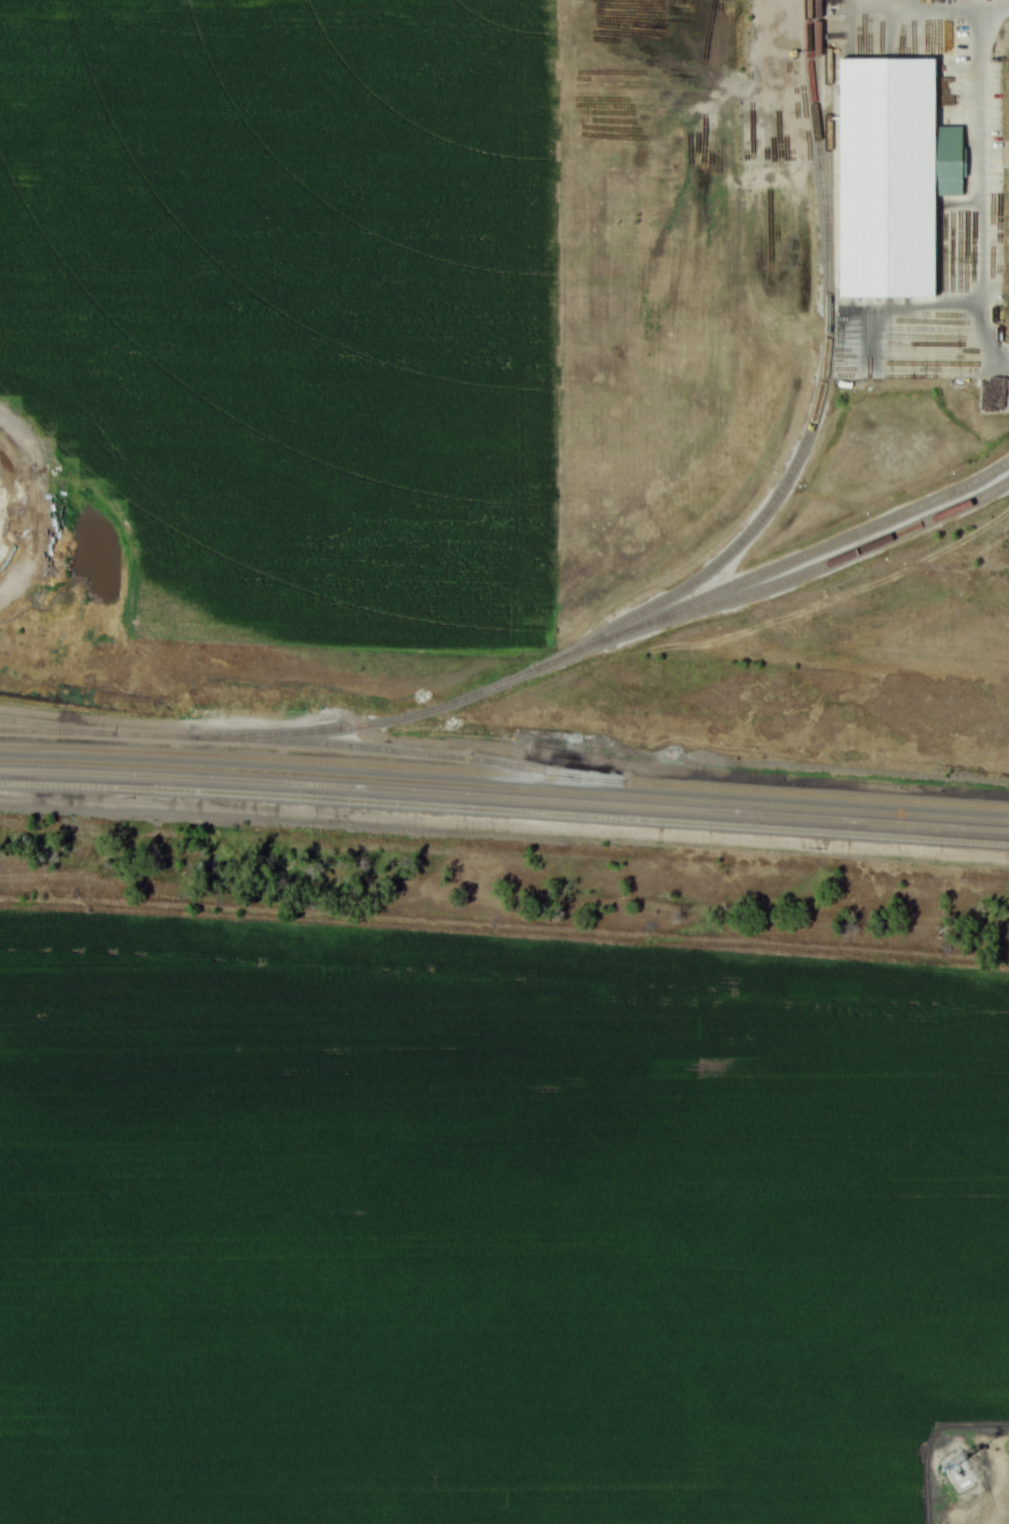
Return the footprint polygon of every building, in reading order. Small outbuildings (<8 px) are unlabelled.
[(15,552),(24,514),(17,471),(0,447),(0,572),(15,552)]
